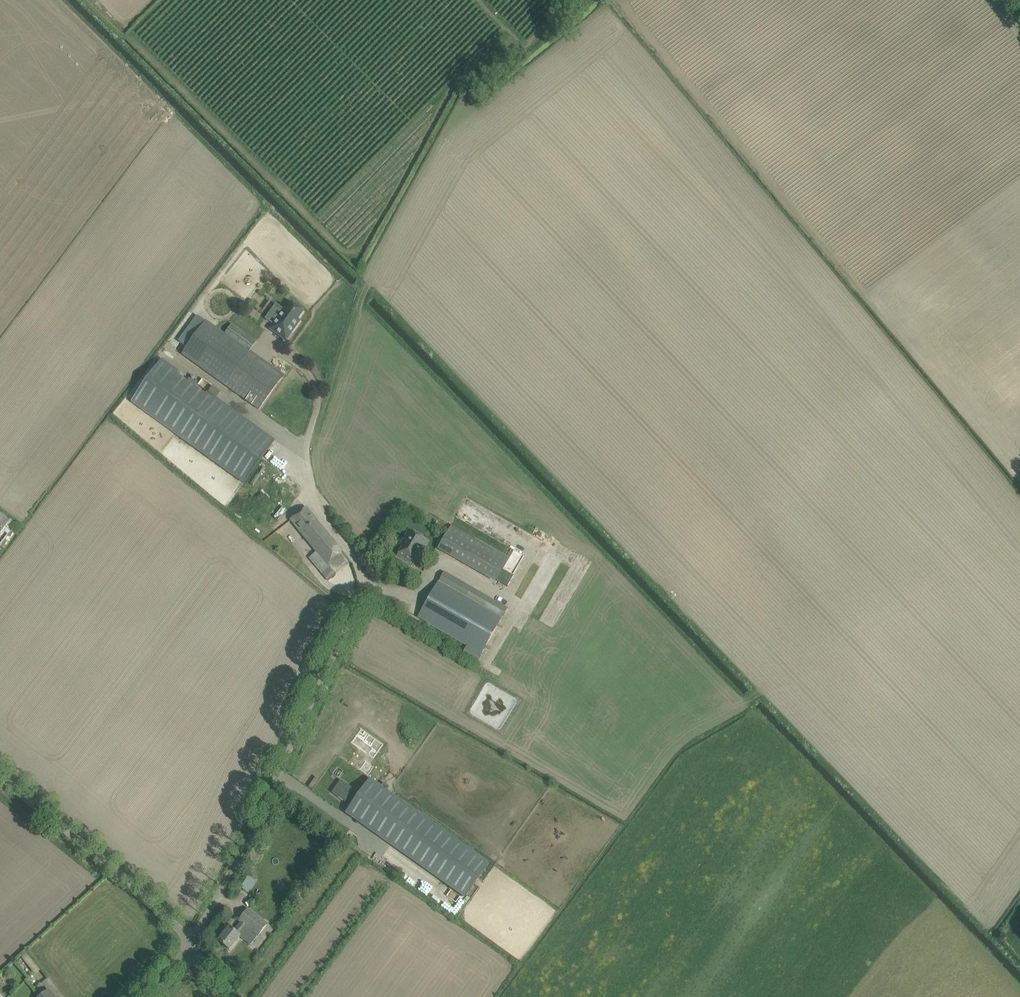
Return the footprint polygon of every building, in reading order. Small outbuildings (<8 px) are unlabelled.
[(276,304),(265,319),(273,324),(269,330),(286,342),(301,321),(299,320),(304,312),(291,303),(286,310),(284,309),(283,309),(276,304)] [(225,334),(206,320),(182,355),(260,410),(285,375),(251,351),(257,342),(232,324),(225,334)] [(157,367),(125,409),(239,490),(270,449),(157,367)] [(278,440),(282,433),(259,420),(255,427),(278,440)] [(307,508),(299,515),(291,521),(317,552),(309,558),(322,574),(329,581),(337,575),(335,573),(350,561),(307,508)] [(9,521),(0,514),(0,533),(9,521)] [(452,526),(439,548),(497,581),(498,579),(504,568),(509,559),(452,526)] [(399,556),(411,562),(412,559),(415,561),(427,541),(409,531),(404,540),(410,543),(406,548),(404,547),(399,556)] [(504,568),(498,579),(509,585),(514,574),(504,568)] [(444,573),(418,618),(467,646),(462,657),(476,664),(508,609),(444,573)] [(360,752),(354,760),(362,766),(368,758),(360,752)] [(370,779),(345,814),(392,847),(417,812),(370,779)] [(341,781),(333,794),(347,803),(355,791),(341,781)] [(243,874),(236,886),(248,894),(255,881),(254,881),(243,874)] [(229,928),(219,942),(230,950),(240,937),(245,941),(253,931),(259,936),(267,925),(249,910),(240,921),(242,922),(234,932),(229,928)]
